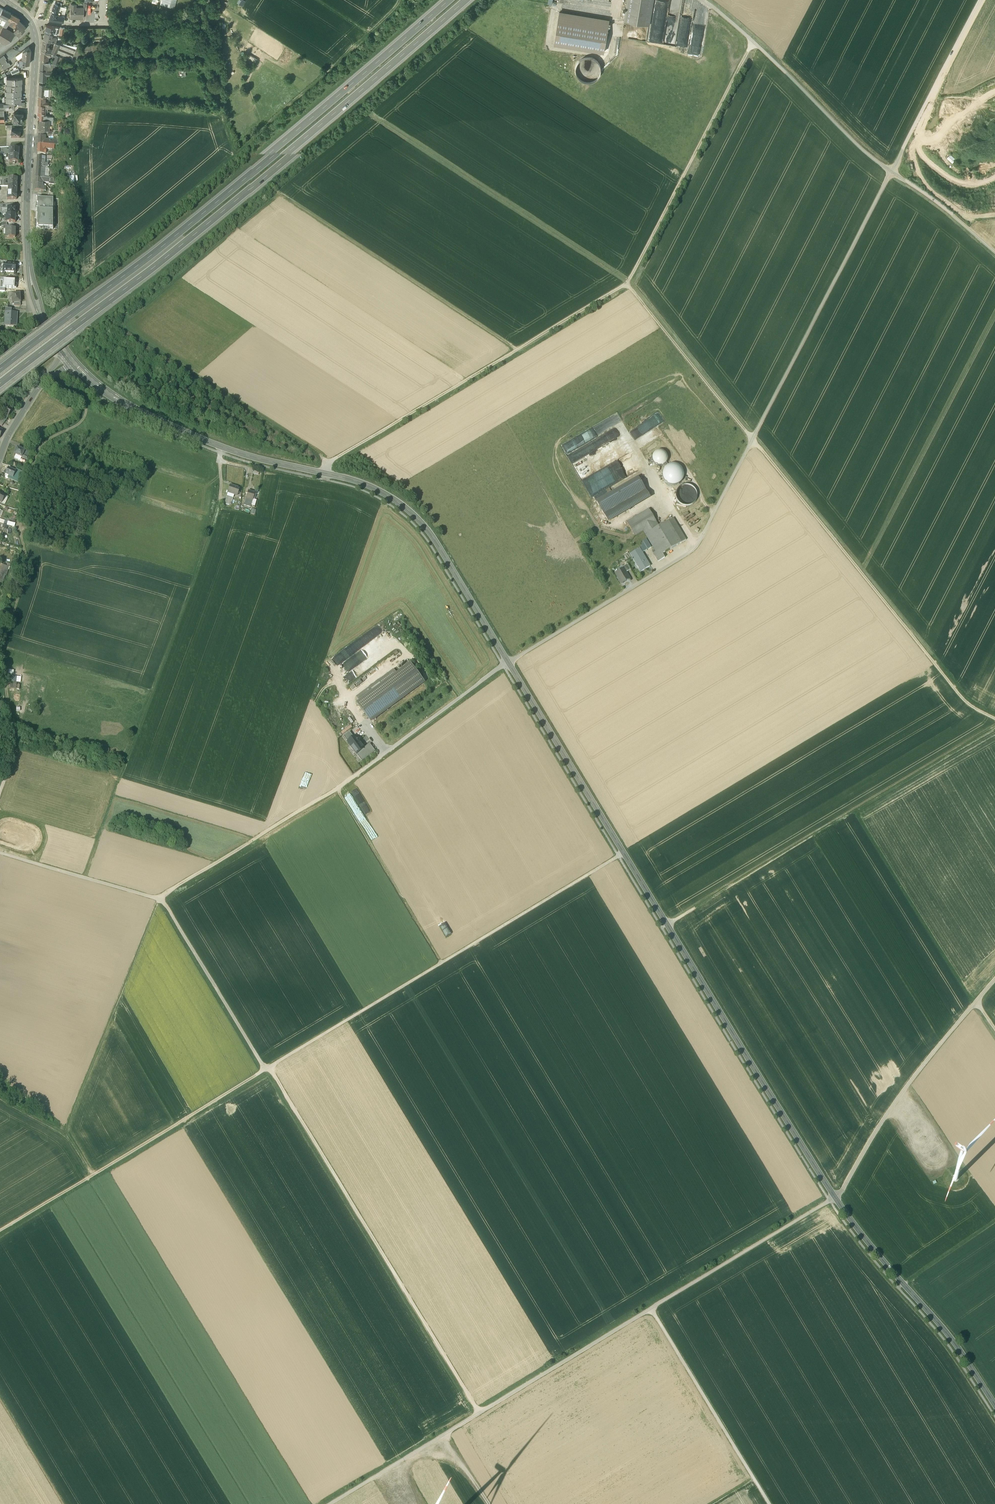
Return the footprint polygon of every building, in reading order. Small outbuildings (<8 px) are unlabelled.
[(624,21),(649,25),(653,0),(628,0),(624,21)] [(58,4),(54,2),(52,8),(52,11),(58,13),(59,10),(61,5),(59,5),(57,4),(58,4)] [(83,7),(76,7),(76,3),(71,3),(70,17),(83,18),(84,9),(84,7),(83,7)] [(3,8),(0,13),(0,14),(3,15),(2,17),(3,17),(3,19),(6,21),(7,18),(10,12),(3,8)] [(58,13),(57,16),(50,15),(49,18),(63,21),(64,15),(61,15),(62,10),(61,10),(59,10),(58,13)] [(20,17),(10,12),(7,18),(10,20),(9,23),(12,25),(14,26),(15,23),(17,21),(17,22),(19,19),(20,18),(20,17)] [(609,20),(559,12),(554,44),(604,52),(609,20)] [(19,19),(17,22),(17,21),(15,23),(18,25),(14,29),(19,35),(25,29),(23,28),(26,26),(19,19)] [(55,26),(46,25),(44,31),(54,33),(55,26)] [(0,31),(0,40),(6,44),(10,41),(12,38),(6,34),(8,30),(6,28),(3,26),(3,27),(0,31)] [(14,33),(8,30),(6,34),(12,38),(15,34),(14,33)] [(50,33),(44,31),(43,38),(50,40),(52,40),(53,37),(50,36),(50,33)] [(50,40),(43,38),(41,49),(51,51),(52,48),(48,47),(50,40)] [(56,41),(55,41),(52,48),(51,51),(54,53),(60,55),(71,60),(71,59),(77,59),(77,57),(92,57),(91,55),(96,55),(96,52),(99,51),(99,49),(101,49),(101,48),(99,48),(99,44),(77,45),(62,42),(58,42),(56,41)] [(29,46),(22,50),(22,58),(29,59),(31,48),(29,46)] [(51,51),(41,49),(41,53),(40,60),(45,61),(46,54),(50,55),(51,51)] [(60,55),(54,53),(51,62),(57,62),(60,55)] [(600,81),(600,58),(582,58),(582,81),(600,81)] [(45,61),(40,60),(40,69),(47,70),(47,69),(47,65),(50,65),(50,61),(45,61)] [(47,70),(40,69),(39,79),(43,80),(45,80),(46,74),(52,74),(53,70),(47,69),(47,70)] [(0,102),(0,122),(5,122),(4,108),(14,108),(14,102),(6,102),(0,102)] [(22,112),(14,112),(14,117),(12,117),(12,121),(22,122),(22,117),(24,117),(24,113),(22,113),(22,112)] [(49,118),(39,118),(39,124),(39,128),(44,128),(44,127),(49,127),(49,118)] [(12,129),(11,129),(11,138),(20,139),(20,129),(12,129)] [(42,145),(38,145),(37,154),(45,155),(46,149),(46,146),(42,145)] [(36,169),(36,179),(43,179),(44,179),(45,169),(41,169),(36,169)] [(17,186),(8,186),(8,194),(8,195),(17,195),(17,186)] [(38,228),(52,228),(52,198),(38,198),(38,228)] [(9,229),(5,229),(5,238),(15,238),(15,229),(9,229)] [(15,265),(3,264),(3,272),(15,273),(15,265)] [(16,289),(17,281),(6,280),(0,280),(0,282),(0,288),(5,288),(16,289)] [(20,295),(12,295),(12,304),(14,304),(20,303),(20,296),(20,295)] [(11,313),(5,313),(7,314),(7,319),(5,319),(5,327),(16,327),(17,314),(11,313)] [(5,406),(3,409),(1,408),(0,410),(0,412),(1,413),(3,414),(7,417),(12,410),(9,408),(7,407),(5,406)] [(622,459),(616,446),(621,443),(620,440),(591,452),(598,469),(622,459)] [(24,451),(17,448),(14,454),(15,455),(21,457),(24,451)] [(24,451),(21,457),(27,460),(30,453),(24,451)] [(654,453),(652,457),(652,460),(654,463),(657,466),(662,466),(665,465),(668,462),(668,459),(668,456),(667,454),(665,452),(662,451),(658,451),(656,451),(654,453)] [(682,468),(678,465),(675,464),(672,464),(668,466),(665,469),(663,473),(663,477),(666,482),(671,485),(677,485),(681,482),(684,478),(684,474),(682,468)] [(15,471),(8,468),(5,474),(13,478),(15,471)] [(638,478),(597,502),(608,522),(650,498),(638,478)] [(239,488),(230,485),(227,492),(235,495),(236,494),(237,495),(239,488)] [(689,506),(692,504),(694,502),(696,500),(697,496),(697,493),(695,490),(693,487),(691,486),(687,485),(684,485),(681,486),(679,488),(677,491),(676,494),(676,497),(677,501),(679,503),(682,505),(685,506),(689,506)] [(254,493),(248,491),(247,491),(246,493),(247,493),(246,499),(244,503),(248,504),(248,503),(251,504),(253,499),(254,500),(256,494),(257,494),(258,491),(255,491),(254,493)] [(233,497),(227,495),(225,503),(231,505),(233,497)] [(668,521),(659,526),(649,509),(626,522),(635,536),(643,531),(656,552),(660,549),(663,554),(681,543),(668,521)] [(673,518),(668,521),(681,543),(686,540),(673,518)] [(639,549),(631,554),(636,563),(637,563),(642,571),(650,566),(642,553),(639,549)] [(656,552),(653,553),(658,561),(665,557),(663,554),(660,549),(656,552)] [(1,571),(7,572),(9,566),(0,563),(0,570),(1,571)] [(623,569),(616,574),(622,583),(629,579),(625,573),(628,571),(625,566),(622,567),(623,569)] [(380,652),(362,664),(365,669),(383,657),(380,652)] [(360,701),(357,703),(371,722),(424,683),(410,664),(397,674),(360,701)] [(394,669),(357,697),(360,701),(397,674),(394,669)] [(354,684),(357,688),(367,679),(365,676),(362,679),(361,677),(354,684)] [(351,725),(342,733),(344,736),(353,728),(351,725)] [(344,736),(348,742),(354,738),(350,732),(344,736)] [(348,742),(357,754),(364,748),(359,742),(360,740),(356,739),(355,739),(354,737),(354,738),(348,742)] [(356,754),(362,761),(375,751),(370,744),(364,748),(357,754),(356,754)] [(261,795),(268,797),(270,791),(263,788),(261,795)] [(229,816),(230,811),(200,802),(198,806),(204,808),(203,809),(229,816)]
